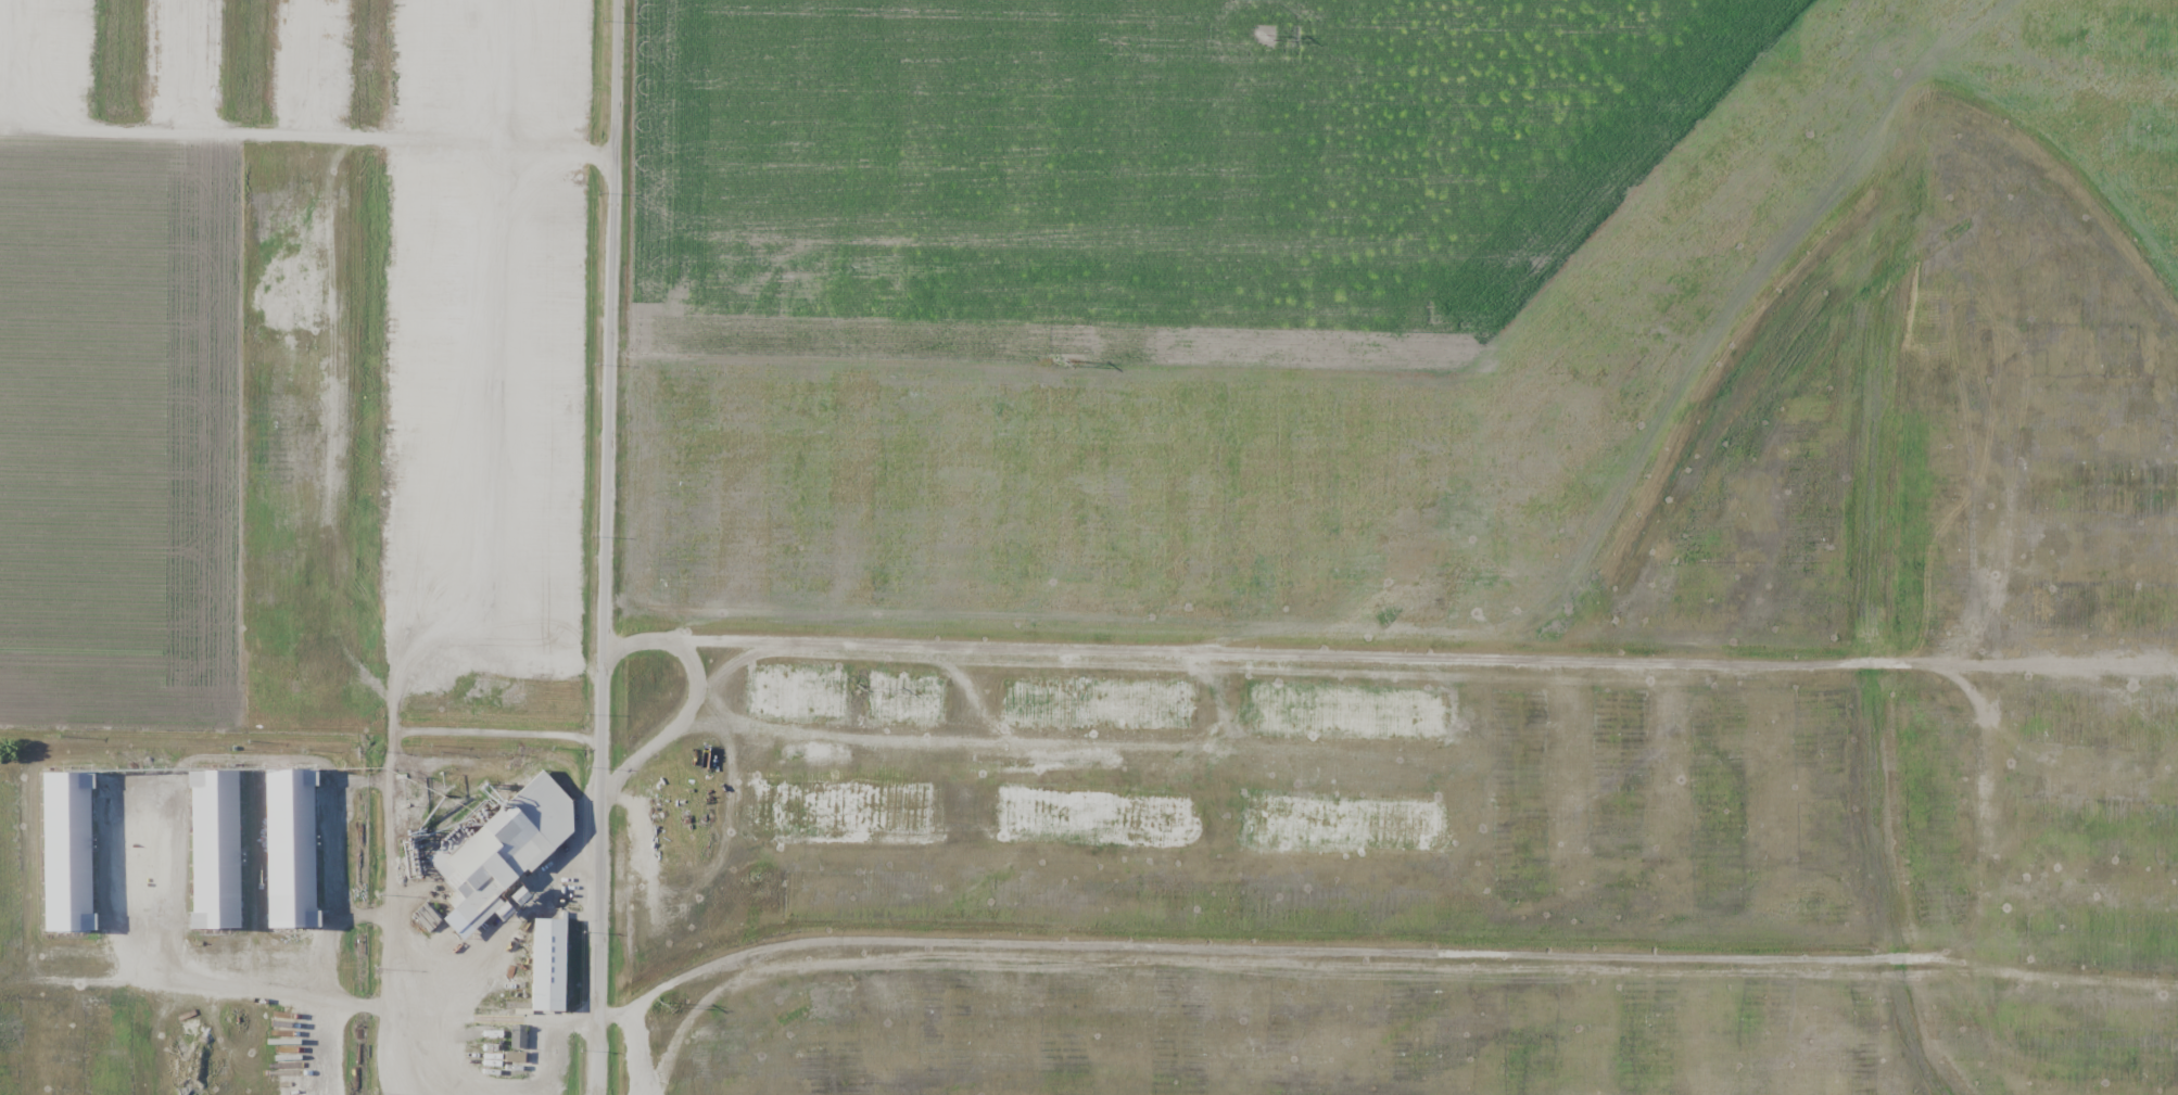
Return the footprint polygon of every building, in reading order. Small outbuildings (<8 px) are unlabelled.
[(316,910),(314,785),(324,785),(324,768),(265,769),(268,927),(325,927),(325,910),(316,910)] [(478,929),(500,909),(510,920),(520,911),(506,895),(581,826),(571,816),(580,807),(545,770),(438,868),(458,890),(449,898),(478,929)] [(569,919),(537,918),(536,1009),(569,1010),(569,919)] [(525,1046),(525,1027),(514,1027),(514,1046),(525,1046)]
